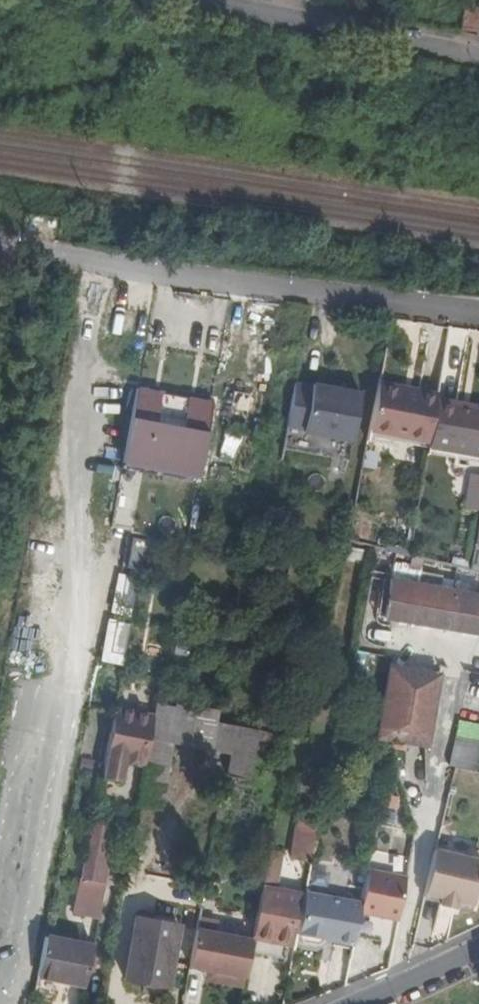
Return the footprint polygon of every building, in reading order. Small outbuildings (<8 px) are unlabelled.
[(476,36),(478,19),(478,2),(467,0),(466,0),(460,33),(476,36)] [(424,385),(386,377),(385,382),(424,391),(424,385)] [(352,440),(359,388),(294,379),(286,431),(352,440)] [(377,421),(436,434),(443,397),(444,392),(445,390),(424,385),(424,391),(385,382),(377,421)] [(251,395),(235,391),(229,423),(246,426),(251,395)] [(444,392),(443,397),(478,404),(478,399),(444,392)] [(443,397),(436,434),(434,441),(478,450),(478,404),(443,397)] [(203,456),(208,426),(194,423),(189,454),(203,456)] [(434,441),(433,447),(478,456),(478,450),(434,441)] [(478,502),(478,473),(469,471),(462,507),(478,509),(478,502)] [(470,571),(478,574),(478,511),(470,571)] [(113,614),(130,614),(131,575),(113,574),(113,614)] [(395,582),(387,618),(478,636),(478,599),(395,582)] [(121,663),(125,621),(105,619),(100,661),(121,663)] [(427,748),(440,677),(390,668),(379,739),(395,743),(394,749),(406,752),(408,745),(427,748)] [(218,714),(176,706),(175,711),(156,813),(159,814),(172,746),(210,754),(215,725),(218,714)] [(145,770),(137,809),(156,813),(175,711),(156,707),(154,720),(145,770)] [(115,711),(114,717),(110,736),(115,738),(120,713),(115,711)] [(115,738),(110,736),(101,781),(121,785),(125,766),(139,769),(148,718),(120,713),(115,738)] [(139,769),(145,770),(154,720),(148,718),(139,769)] [(455,770),(476,774),(478,762),(478,729),(459,724),(449,769),(455,770)] [(238,729),(215,725),(210,754),(233,758),(238,729)] [(238,729),(233,758),(227,781),(249,785),(257,743),(259,733),(238,729)] [(271,736),(259,733),(257,743),(270,745),(271,736)] [(291,862),(311,866),(316,846),(318,829),(298,825),(291,862)] [(91,833),(86,860),(108,864),(111,836),(91,833)] [(425,895),(442,899),(440,906),(455,909),(457,903),(474,906),(478,885),(478,861),(436,851),(425,895)] [(259,856),(256,874),(265,876),(269,858),(259,856)] [(265,878),(276,880),(283,860),(270,857),(269,858),(265,876),(265,878)] [(86,860),(82,878),(102,883),(105,883),(108,864),(86,860)] [(252,892),(262,894),(265,878),(265,876),(256,874),(252,892)] [(74,915),(96,919),(102,885),(102,883),(82,878),(74,915)] [(256,931),(253,940),(288,948),(297,901),(273,895),(276,880),(265,878),(262,894),(256,931)] [(102,885),(96,919),(98,920),(105,886),(102,885)] [(324,945),(328,946),(336,905),(305,898),(297,939),(301,947),(318,951),(324,945)] [(336,905),(328,946),(355,950),(363,910),(336,905)] [(430,933),(443,938),(454,912),(441,907),(430,933)] [(124,983),(125,984),(137,923),(135,923),(124,983)] [(137,923),(125,984),(167,991),(178,931),(137,923)] [(198,924),(190,969),(207,973),(225,976),(232,941),(214,938),(216,928),(198,924)] [(45,941),(38,981),(82,989),(90,949),(45,941)] [(243,980),(246,980),(253,945),(232,941),(225,976),(243,980)] [(90,949),(82,989),(85,989),(92,950),(90,949)] [(225,976),(207,973),(205,983),(241,990),(243,980),(225,976)]
